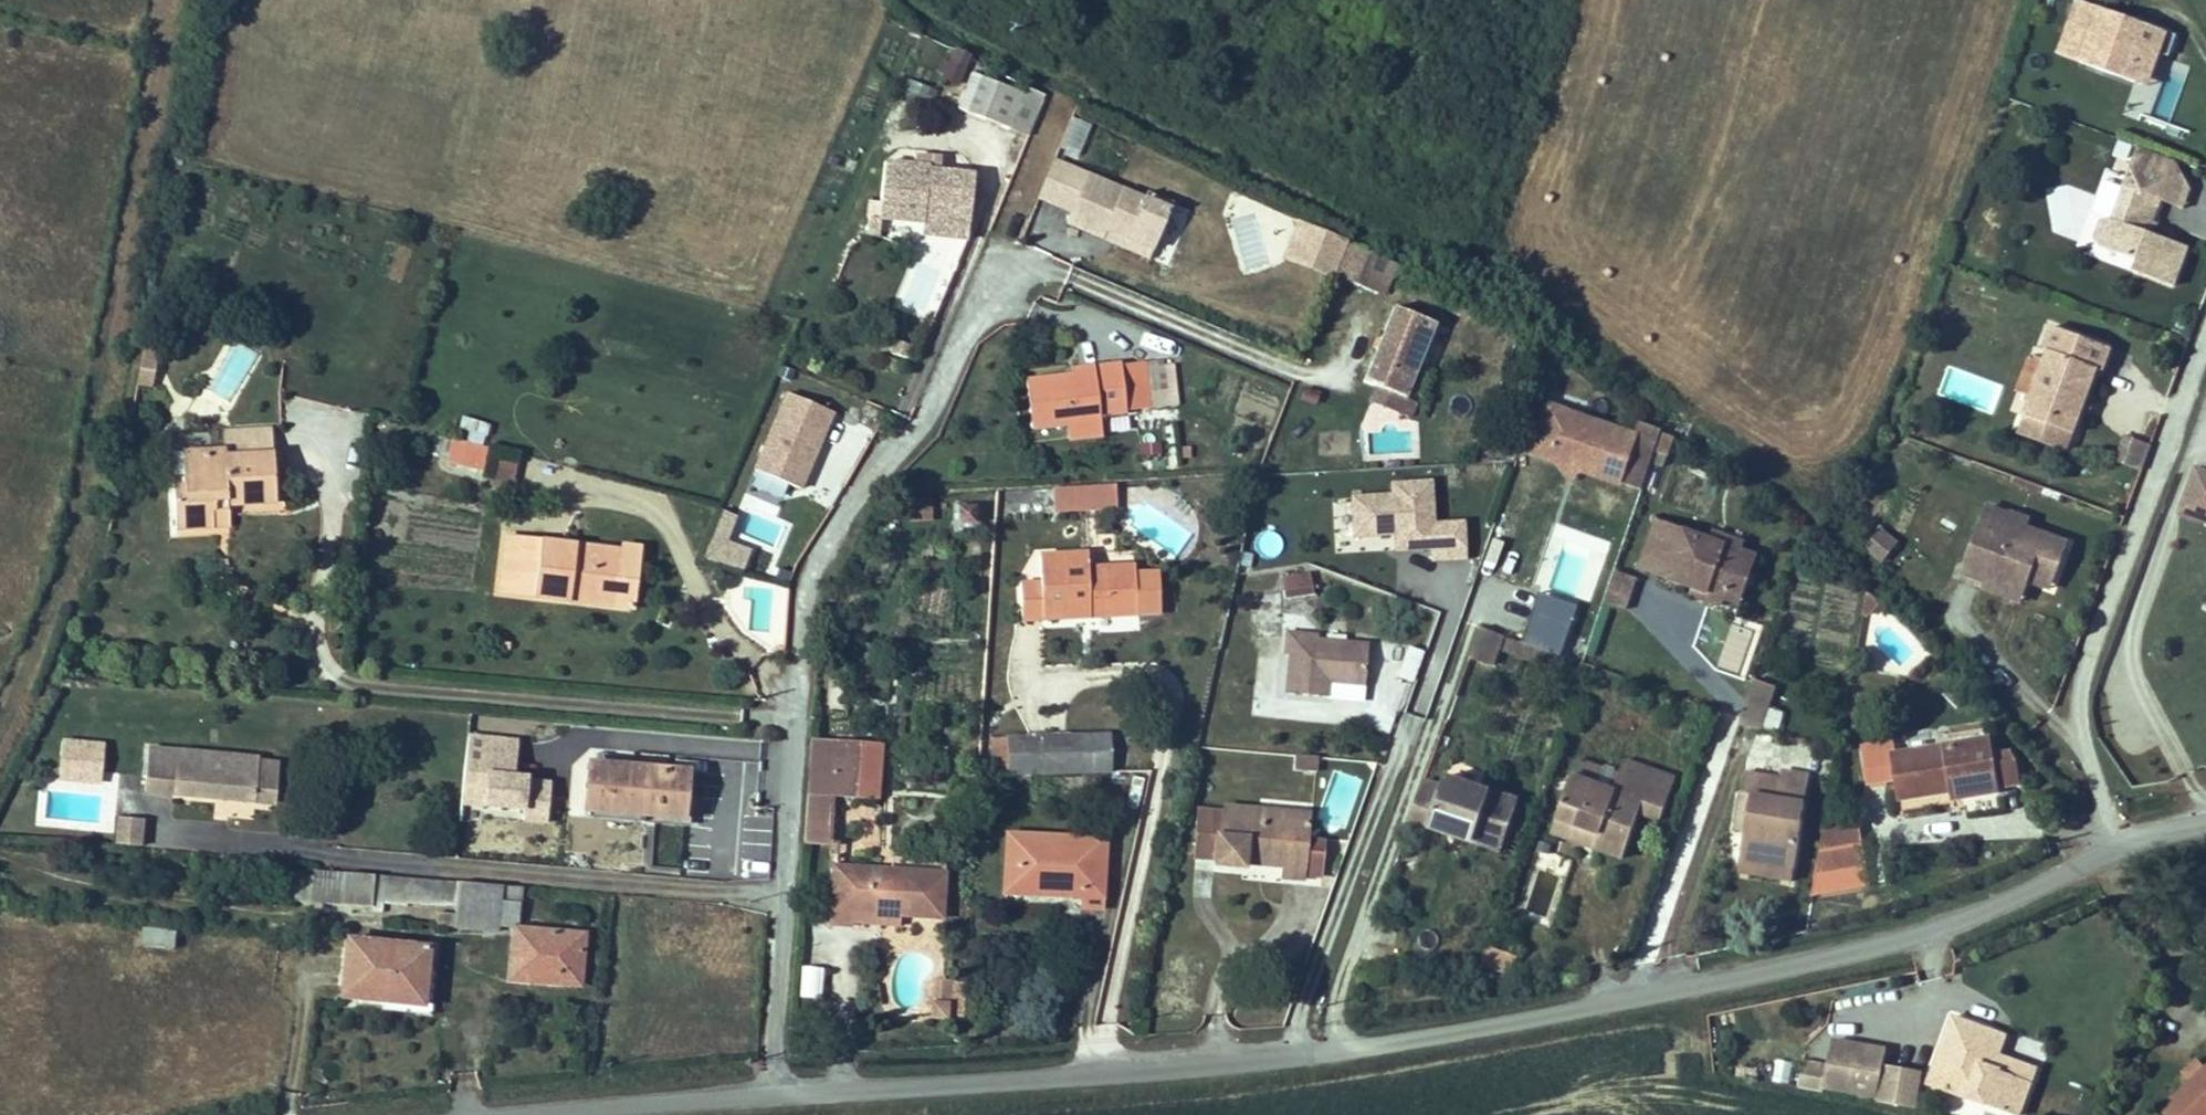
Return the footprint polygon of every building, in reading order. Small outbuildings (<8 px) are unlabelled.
[(2135,82),(2148,49),(2159,53),(2166,32),(2080,0),(2079,0),(2066,35),(2088,43),(2081,63),(2135,82)] [(2088,43),(2066,35),(2059,55),(2081,63),(2088,43)] [(957,84),(972,55),(952,44),(937,74),(957,84)] [(2146,86),(2159,53),(2148,49),(2135,82),(2146,86)] [(958,109),(1010,129),(1024,93),(972,73),(958,109)] [(926,105),(932,86),(907,79),(901,97),(926,105)] [(1024,93),(1010,129),(1029,136),(1043,101),(1024,93)] [(1079,159),(1089,121),(1068,116),(1058,154),(1079,159)] [(2160,200),(2175,161),(2140,148),(2113,220),(2102,222),(2096,238),(2104,248),(2137,260),(2133,271),(2174,286),(2188,246),(2149,232),(2160,200)] [(914,164),(885,160),(881,200),(879,219),(922,224),(920,234),(968,240),(970,217),(975,175),(940,171),(941,158),(914,156),(914,164)] [(1053,161),(1038,197),(1056,205),(1071,168),(1053,161)] [(2182,208),(2191,184),(2175,161),(2160,200),(2182,208)] [(1144,198),(1071,168),(1056,205),(1072,211),(1067,223),(1104,237),(1107,229),(1154,248),(1170,209),(1144,198)] [(1147,191),(1144,198),(1170,209),(1173,201),(1147,191)] [(1222,252),(1274,272),(1295,216),(1243,197),(1222,252)] [(868,217),(879,219),(881,200),(870,201),(868,217)] [(879,219),(868,217),(866,233),(877,235),(879,219)] [(1347,244),(1298,225),(1286,257),(1334,276),(1347,244)] [(1151,257),(1154,248),(1107,229),(1104,237),(1151,257)] [(1390,261),(1347,244),(1334,276),(1378,294),(1390,261)] [(1398,264),(1390,261),(1378,294),(1385,297),(1398,264)] [(1434,323),(1394,307),(1364,382),(1374,386),(1404,398),(1434,323)] [(2111,348),(2054,326),(2045,350),(2050,352),(2047,360),(2033,398),(2026,416),(2073,434),(2081,411),(2082,409),(2076,408),(2079,400),(2085,402),(2085,400),(2097,369),(2102,371),(2111,348)] [(144,345),(142,354),(158,356),(159,348),(144,345)] [(152,387),(158,356),(142,354),(137,384),(152,387)] [(2033,398),(2047,360),(2031,355),(2017,392),(2033,398)] [(1162,360),(1140,362),(1144,392),(1166,389),(1162,360)] [(1121,365),(1126,412),(1146,409),(1144,392),(1140,362),(1121,365)] [(1073,376),(1026,382),(1031,429),(1066,424),(1100,420),(1099,415),(1126,412),(1121,365),(1072,371),(1073,376)] [(1404,398),(1374,386),(1368,402),(1410,419),(1416,403),(1404,398)] [(787,392),(754,469),(800,488),(832,411),(787,392)] [(2085,400),(2085,402),(2079,400),(2076,408),(2082,409),(2081,411),(2089,414),(2093,403),(2085,400)] [(1546,405),(1530,452),(1552,459),(1582,470),(1621,483),(1630,455),(1650,462),(1661,432),(1639,424),(1635,436),(1546,405)] [(459,438),(484,443),(488,420),(463,415),(459,438)] [(2073,434),(2026,416),(2020,432),(2067,450),(2073,434)] [(1102,434),(1100,420),(1066,424),(1067,438),(1102,434)] [(176,529),(213,527),(212,512),(228,511),(228,505),(284,502),(281,453),(273,453),(272,428),(223,431),(224,450),(171,453),(176,529)] [(1674,437),(1661,433),(1655,451),(1668,455),(1674,437)] [(2142,443),(2126,437),(2117,460),(2133,466),(2142,443)] [(486,449),(455,441),(450,460),(481,468),(486,449)] [(1630,455),(1621,483),(1641,490),(1650,462),(1630,455)] [(1582,470),(1552,459),(1562,479),(1582,470)] [(2196,469),(2179,513),(2201,521),(2205,506),(2205,472),(2196,469)] [(1428,525),(1426,482),(1389,484),(1389,495),(1349,497),(1351,535),(1391,533),(1392,550),(1427,548),(1428,559),(1459,558),(1457,523),(1428,525)] [(1085,485),(1086,508),(1116,506),(1115,484),(1085,485)] [(1085,485),(1052,487),(1053,510),(1086,508),(1085,485)] [(507,517),(513,490),(494,487),(489,513),(507,517)] [(907,522),(930,523),(932,497),(908,496),(907,522)] [(978,505),(956,505),(956,525),(978,525),(978,505)] [(2069,544),(2009,522),(2011,516),(2010,516),(1986,507),(1964,568),(1987,577),(1986,581),(2012,590),(2018,575),(2030,580),(2043,585),(2056,579),(2069,544)] [(727,540),(735,514),(717,508),(702,559),(742,571),(749,547),(727,540)] [(212,512),(213,527),(229,526),(228,511),(212,512)] [(2011,514),(2010,516),(2011,516),(2009,522),(2026,528),(2029,520),(2011,514)] [(1752,573),(1746,559),(1718,549),(1720,544),(1711,541),(1658,522),(1642,567),(1694,586),(1710,592),(1711,587),(1733,594),(1746,588),(1747,587),(1752,573)] [(1896,545),(1880,532),(1867,548),(1883,561),(1896,545)] [(1714,533),(1711,541),(1720,544),(1718,549),(1746,559),(1752,573),(1758,558),(1742,552),(1745,544),(1714,533)] [(620,552),(507,538),(500,593),(569,601),(570,590),(615,595),(613,606),(631,609),(638,547),(621,545),(620,552)] [(1088,569),(1088,554),(1040,556),(1041,582),(1020,583),(1022,620),(1044,619),(1044,609),(1068,608),(1068,601),(1088,600),(1089,617),(1159,613),(1157,575),(1135,576),(1135,567),(1105,568),(1105,579),(1089,580),(1088,569)] [(1105,579),(1105,568),(1088,569),(1089,580),(1105,579)] [(1987,577),(1964,568),(1963,572),(1986,581),(1987,577)] [(1309,572),(1281,576),(1285,598),(1312,594),(1309,572)] [(1636,579),(1617,572),(1607,601),(1626,608),(1636,579)] [(1754,574),(1752,573),(1747,587),(1753,586),(1756,579),(1754,574)] [(2022,602),(2030,580),(2018,575),(2012,590),(1986,581),(1984,587),(2022,602)] [(2052,588),(2056,579),(2043,585),(2052,588)] [(1741,603),(1746,588),(1733,594),(1711,587),(1710,592),(1694,586),(1691,594),(1723,605),(1725,598),(1741,603)] [(570,590),(569,601),(613,606),(615,595),(570,590)] [(1881,603),(1868,591),(1863,614),(1869,615),(1881,603)] [(1044,619),(1089,617),(1088,600),(1068,601),(1068,608),(1044,609),(1044,619)] [(1490,666),(1502,635),(1481,628),(1470,658),(1490,666)] [(1291,655),(1287,693),(1325,697),(1327,680),(1327,677),(1333,677),(1333,681),(1364,684),(1368,645),(1318,641),(1318,636),(1288,634),(1286,655),(1291,655)] [(1549,652),(1583,664),(1588,647),(1568,640),(1566,646),(1553,642),(1549,652)] [(1409,646),(1398,677),(1413,682),(1415,674),(1429,679),(1437,657),(1409,646)] [(1755,680),(1748,698),(1769,705),(1775,687),(1755,680)] [(1748,698),(1739,725),(1759,732),(1769,705),(1748,698)] [(1581,714),(1567,710),(1561,726),(1576,731),(1581,714)] [(1870,735),(1872,747),(1893,744),(1891,731),(1870,735)] [(1008,735),(1009,774),(1111,772),(1110,734),(1008,735)] [(465,772),(513,776),(515,776),(517,741),(468,737),(465,772)] [(58,772),(101,774),(103,742),(60,739),(58,772)] [(833,797),(858,798),(861,742),(811,739),(807,795),(833,797)] [(1894,754),(1893,744),(1872,747),(1864,748),(1869,783),(1897,779),(1900,799),(1960,790),(1962,798),(1999,792),(1998,787),(2020,784),(2016,760),(2012,753),(1993,756),(1990,739),(1894,754)] [(881,744),(861,742),(858,798),(877,800),(881,744)] [(259,758),(148,749),(144,792),(217,799),(217,791),(229,793),(228,800),(255,802),(258,761),(259,758)] [(1318,758),(1295,755),(1293,770),(1316,772),(1318,758)] [(1581,760),(1575,777),(1614,791),(1620,774),(1581,760)] [(1625,760),(1620,772),(1641,780),(1645,768),(1625,760)] [(276,763),(258,761),(255,802),(272,804),(276,763)] [(585,810),(655,816),(656,802),(685,805),(688,772),(589,764),(585,810)] [(1572,776),(1557,819),(1600,834),(1595,849),(1623,859),(1640,813),(1661,821),(1676,779),(1645,768),(1641,780),(1620,772),(1620,774),(1614,791),(1575,777),(1572,776)] [(1741,861),(1794,870),(1806,804),(1802,804),(1807,776),(1784,772),(1782,780),(1745,773),(1742,795),(1752,796),(1746,832),(1741,861)] [(547,779),(515,776),(513,776),(511,799),(545,802),(547,779)] [(1442,787),(1424,781),(1408,828),(1427,835),(1430,827),(1501,851),(1518,800),(1446,776),(1442,787)] [(217,791),(217,799),(228,800),(229,793),(217,791)] [(830,845),(833,797),(807,795),(804,843),(830,845)] [(1752,796),(1742,795),(1735,830),(1746,832),(1752,796)] [(655,816),(655,821),(684,824),(685,805),(656,802),(655,816)] [(1244,863),(1244,859),(1265,860),(1265,865),(1285,867),(1284,877),(1302,879),(1303,875),(1305,840),(1307,824),(1290,823),(1291,811),(1260,809),(1259,812),(1224,809),(1224,811),(1224,817),(1199,815),(1196,856),(1216,858),(1216,864),(1243,867),(1244,863)] [(1200,809),(1199,815),(1224,817),(1224,811),(1200,809)] [(1291,811),(1290,823),(1307,824),(1308,813),(1291,811)] [(1600,834),(1557,819),(1552,833),(1595,849),(1600,834)] [(139,846),(161,848),(163,822),(141,820),(139,846)] [(1823,833),(1816,871),(1835,868),(1832,851),(1860,846),(1857,827),(1823,833)] [(1102,910),(1106,839),(1008,834),(1006,864),(1018,865),(1016,893),(1057,895),(1057,888),(1064,889),(1064,896),(1083,897),(1082,908),(1102,910)] [(1322,842),(1305,840),(1303,875),(1319,876),(1322,842)] [(1832,851),(1835,868),(1863,863),(1860,846),(1832,851)] [(1794,870),(1741,861),(1739,873),(1792,882),(1794,870)] [(1018,865),(1006,864),(1004,892),(1016,893),(1018,865)] [(834,867),(830,925),(851,926),(851,923),(852,912),(900,915),(942,918),(944,874),(834,867)] [(292,900),(343,904),(346,873),(313,870),(313,876),(294,874),(292,900)] [(343,904),(370,906),(373,875),(346,873),(343,904)] [(382,912),(383,903),(385,877),(373,875),(370,906),(370,911),(382,912)] [(456,906),(458,882),(385,877),(383,903),(407,904),(407,902),(456,906)] [(522,888),(458,882),(456,906),(455,913),(454,927),(470,929),(499,931),(499,927),(502,898),(521,900),(522,888)] [(502,898),(499,927),(515,929),(518,929),(521,900),(502,898)] [(454,927),(455,913),(438,912),(436,926),(454,927)] [(852,912),(851,923),(899,926),(900,915),(852,912)] [(173,949),(174,929),(140,927),(139,947),(173,949)] [(548,975),(580,978),(584,935),(515,929),(511,979),(548,982),(548,975)] [(349,940),(343,997),(423,1005),(429,948),(349,940)] [(1508,976),(1516,957),(1488,946),(1480,964),(1508,976)] [(821,999),(822,965),(798,965),(797,998),(821,999)] [(548,982),(580,985),(580,978),(548,975),(548,982)] [(932,1003),(931,1018),(946,1019),(947,1003),(932,1003)] [(1953,1017),(1929,1084),(2013,1114),(2020,1114),(2032,1083),(1981,1064),(1994,1031),(1953,1017)] [(2006,1036),(1994,1031),(1981,1064),(2032,1083),(2037,1069),(1999,1055),(2006,1036)] [(1886,1051),(1832,1042),(1827,1067),(1823,1087),(1878,1097),(1886,1051)] [(1774,1060),(1772,1082),(1789,1084),(1791,1061),(1774,1060)] [(1827,1067),(1804,1062),(1799,1088),(1823,1092),(1823,1087),(1827,1067)] [(1886,1068),(1879,1102),(1911,1108),(1918,1073),(1886,1068)] [(2160,1109),(2165,1114),(2205,1114),(2205,1068),(2160,1109)]
